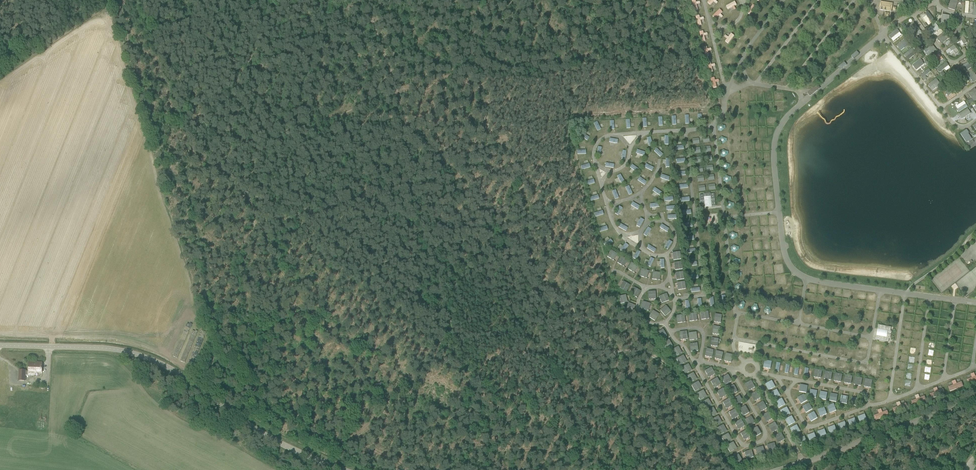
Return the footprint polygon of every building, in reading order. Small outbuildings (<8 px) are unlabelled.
[(696,2),(696,0),(693,0),(691,0),(694,11),(698,10),(697,5),(700,4),(699,1),(696,2)] [(727,10),(732,8),(733,10),(735,9),(734,6),(736,5),(735,2),(725,5),(727,10)] [(893,4),(881,2),(879,10),(892,12),(893,4)] [(753,4),(747,12),(751,15),(757,7),(753,4)] [(719,9),(713,15),(716,18),(722,12),(719,9)] [(921,16),(928,25),(935,20),(927,11),(921,16)] [(948,14),(939,15),(940,25),(949,24),(948,14)] [(695,16),(697,26),(701,25),(700,20),(703,19),(703,18),(700,18),(699,15),(695,16)] [(955,29),(961,30),(963,19),(957,18),(955,29)] [(910,33),(917,27),(913,22),(906,28),(910,33)] [(932,35),(940,29),(935,23),(927,30),(932,35)] [(893,42),(902,35),(897,29),(888,36),(893,42)] [(918,39),(916,36),(921,33),(920,31),(913,35),(916,40),(918,39)] [(727,38),(724,42),(729,44),(734,35),(730,33),(727,38)] [(936,39),(941,44),(947,39),(942,33),(936,39)] [(956,44),(960,42),(962,46),(967,44),(963,36),(954,40),(956,44)] [(900,51),(908,45),(904,40),(896,46),(900,51)] [(929,51),(925,54),(927,57),(936,50),(932,45),(927,48),(929,51)] [(954,45),(945,52),(947,55),(953,50),(955,53),(958,51),(954,45)] [(711,51),(711,48),(707,49),(706,46),(703,47),(705,58),(709,57),(708,52),(711,51)] [(911,49),(903,55),(907,60),(915,54),(911,49)] [(936,65),(943,58),(939,54),(932,60),(936,65)] [(920,59),(912,66),(916,71),(924,64),(920,59)] [(713,72),(712,67),(715,66),(715,64),(711,64),(711,62),(707,63),(709,73),(713,72)] [(961,66),(965,72),(971,68),(967,62),(961,66)] [(940,75),(950,69),(947,63),(937,69),(940,75)] [(818,71),(824,76),(828,71),(821,66),(818,71)] [(924,81),(927,79),(925,76),(931,72),(929,69),(919,75),(924,81)] [(975,81),(975,76),(971,69),(965,73),(972,83),(975,81)] [(717,87),(716,83),(719,82),(718,79),(715,80),(714,77),(710,78),(712,88),(717,87)] [(932,91),(940,85),(936,79),(927,85),(932,91)] [(955,107),(959,112),(967,107),(964,101),(955,107)] [(958,114),(961,119),(971,115),(968,109),(958,114)] [(660,157),(662,154),(656,148),(653,151),(660,157)] [(744,186),(743,168),(735,168),(735,184),(738,184),(738,186),(744,186)] [(639,177),(637,180),(643,185),(646,182),(639,177)] [(654,187),(651,191),(659,196),(661,192),(654,187)] [(710,193),(703,194),(703,195),(699,195),(701,208),(709,207),(716,206),(714,194),(710,194),(710,193)] [(619,206),(614,213),(617,215),(622,208),(619,206)] [(760,227),(760,235),(768,235),(768,226),(760,227)] [(664,247),(667,249),(672,242),(668,240),(664,247)] [(625,243),(619,249),(622,252),(628,246),(625,243)] [(653,253),(656,250),(648,245),(646,248),(653,253)] [(606,256),(613,260),(617,254),(610,250),(606,256)] [(672,252),(673,270),(681,269),(680,252),(672,252)] [(623,267),(627,261),(620,257),(616,263),(623,267)] [(631,262),(627,269),(633,273),(637,266),(631,262)] [(639,276),(646,278),(648,271),(640,269),(639,276)] [(676,282),(677,290),(685,289),(684,272),(675,272),(675,282),(676,282)] [(622,281),(619,288),(626,292),(630,285),(622,281)] [(636,298),(640,291),(633,287),(629,294),(636,298)] [(833,296),(840,297),(841,289),(834,288),(833,296)] [(647,291),(647,300),(655,299),(655,291),(647,291)] [(666,293),(658,296),(661,303),(669,300),(666,293)] [(625,294),(617,297),(620,304),(627,302),(625,294)] [(640,309),(648,310),(649,303),(642,302),(640,309)] [(665,305),(659,310),(664,316),(670,311),(665,305)] [(652,310),(648,317),(654,321),(659,314),(652,310)] [(700,320),(709,319),(708,311),(700,312),(700,320)] [(696,313),(687,314),(688,322),(697,320),(696,313)] [(713,322),(721,322),(721,314),(714,314),(713,322)] [(889,342),(889,338),(890,338),(892,332),(890,331),(891,328),(879,325),(876,340),(889,342)] [(660,340),(667,336),(662,329),(656,333),(660,340)] [(710,346),(718,346),(718,338),(710,338),(710,346)] [(662,343),(665,350),(672,347),(669,339),(662,343)] [(690,352),(698,351),(697,343),(689,344),(690,352)] [(674,356),(681,353),(678,346),(671,350),(674,356)] [(704,356),(711,358),(713,350),(706,348),(704,356)] [(714,358),(721,360),(723,352),(716,351),(714,358)] [(725,353),(723,360),(730,362),(732,355),(725,353)] [(683,355),(676,359),(679,366),(687,362),(683,355)] [(764,360),(763,367),(770,369),(771,361),(764,360)] [(41,373),(41,369),(41,364),(34,364),(34,363),(29,363),(28,372),(25,371),(19,370),(18,381),(25,381),(25,376),(35,376),(35,373),(41,373)] [(688,363),(681,367),(685,374),(692,370),(688,363)] [(704,371),(708,378),(714,374),(711,367),(704,371)] [(821,378),(822,370),(814,369),(813,377),(821,378)] [(823,378),(831,380),(832,372),(825,371),(823,378)] [(693,372),(686,376),(689,383),(697,379),(693,372)] [(833,381),(841,382),(842,374),(834,373),(833,381)] [(975,381),(975,373),(974,374),(974,373),(970,374),(971,378),(967,379),(968,384),(975,381)] [(724,385),(731,382),(728,374),(721,377),(724,385)] [(843,382),(850,384),(852,377),(845,375),(843,382)] [(853,384),(860,386),(862,378),(855,376),(853,384)] [(710,381),(714,388),(721,384),(717,377),(710,381)] [(871,388),(872,380),(865,378),(863,386),(871,388)] [(748,390),(755,387),(751,380),(744,383),(748,390)] [(765,384),(768,391),(775,387),(771,380),(765,384)] [(952,385),(948,387),(950,391),(963,386),(961,382),(956,384),(955,380),(951,382),(952,385)] [(691,384),(694,392),(702,388),(698,381),(691,384)] [(806,393),(807,386),(800,384),(798,391),(806,393)] [(727,388),(730,395),(737,392),(734,385),(727,388)] [(716,392),(719,398),(726,395),(722,388),(716,392)] [(931,397),(944,393),(943,389),(937,391),(937,388),(929,390),(931,397)] [(777,389),(770,393),(774,399),(780,396),(777,389)] [(816,398),(817,391),(810,389),(808,396),(816,398)] [(696,394),(700,400),(707,396),(703,390),(696,394)] [(756,391),(750,394),(754,401),(760,398),(756,391)] [(826,400),(827,393),(820,391),(818,399),(826,400)] [(829,401),(836,402),(837,394),(830,393),(829,401)] [(797,398),(800,404),(807,400),(803,394),(797,398)] [(733,398),(737,405),(743,402),(739,395),(733,398)] [(841,395),(839,403),(847,404),(848,397),(841,395)] [(912,406),(926,401),(924,396),(919,398),(918,395),(914,396),(915,399),(911,401),(912,406)] [(728,398),(722,402),(725,409),(732,405),(728,398)] [(782,398),(775,401),(778,408),(785,405),(782,398)] [(708,399),(701,402),(705,409),(712,405),(708,399)] [(756,404),(760,412),(767,408),(763,401),(756,404)] [(907,408),(905,403),(900,405),(899,402),(896,403),(897,406),(892,408),(894,413),(907,408)] [(809,403),(802,406),(805,413),(812,409),(809,403)] [(827,406),(829,413),(836,410),(834,403),(827,406)] [(745,405),(738,410),(743,416),(749,412),(745,405)] [(713,407),(707,410),(710,417),(716,414),(713,407)] [(780,410),(783,417),(790,414),(787,407),(780,410)] [(824,407),(817,410),(820,417),(827,414),(824,407)] [(735,408),(727,412),(731,420),(739,416),(735,408)] [(881,409),(877,410),(878,413),(873,416),(875,420),(889,415),(887,410),(882,412),(881,409)] [(762,415),(766,422),(773,418),(768,411),(762,415)] [(814,411),(807,416),(811,422),(818,418),(814,411)] [(864,414),(858,417),(860,424),(867,421),(864,414)] [(712,418),(714,426),(721,423),(719,416),(712,418)] [(749,427),(755,422),(751,416),(744,420),(749,427)] [(788,426),(795,422),(792,416),(785,419),(788,426)] [(849,426),(856,425),(855,418),(848,420),(849,426)] [(733,422),(737,430),(744,426),(741,419),(733,422)] [(840,430),(847,427),(844,421),(837,424),(840,430)] [(768,425),(771,433),(779,429),(775,422),(768,425)] [(716,428),(720,435),(727,431),(723,424),(716,428)] [(790,428),(793,434),(800,432),(797,425),(790,428)] [(827,428),(830,435),(837,432),(834,425),(827,428)] [(757,426),(750,430),(754,437),(761,433),(757,426)] [(743,440),(750,436),(747,429),(740,433),(743,440)] [(819,438),(826,436),(825,429),(817,431),(819,438)] [(781,432),(774,436),(777,443),(784,440),(781,432)] [(728,433),(721,437),(725,443),(731,440),(728,433)] [(809,443),(817,440),(814,433),(807,435),(809,443)] [(798,439),(801,446),(807,444),(804,436),(798,439)] [(733,442),(726,445),(729,452),(736,449),(733,442)] [(769,453),(777,450),(775,443),(766,445),(769,453)] [(763,446),(755,449),(757,456),(765,454),(763,446)] [(746,460),(754,457),(751,449),(743,452),(746,460)] [(732,457),(735,465),(742,462),(738,454),(732,457)]
